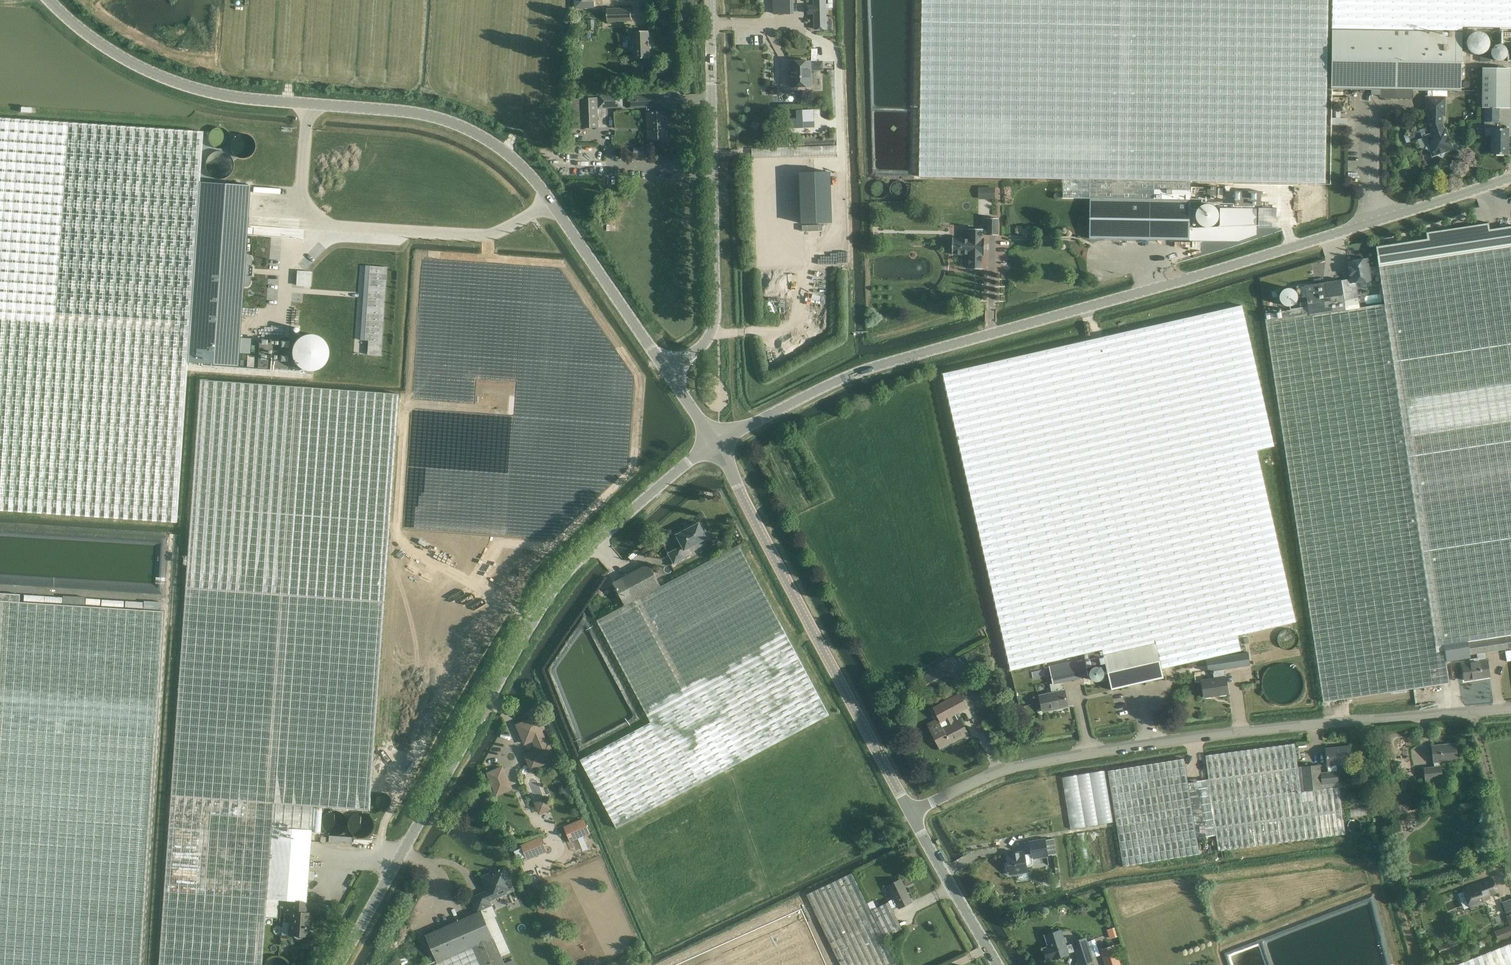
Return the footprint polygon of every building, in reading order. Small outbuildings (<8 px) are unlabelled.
[(774,13),(790,13),(790,0),(774,0),(774,13)] [(814,30),(826,29),(826,0),(813,0),(814,6),(807,6),(808,14),(814,14),(814,30)] [(919,177),(1090,180),(1090,239),(1190,241),(1190,221),(1197,221),(1199,223),(1202,226),(1204,227),(1207,227),(1212,227),(1215,224),(1218,220),(1219,214),(1217,209),(1214,206),(1211,205),(1205,204),(1200,207),(1197,210),(1190,212),(1191,181),(1326,183),(1329,0),(922,0),(919,177)] [(1441,157),(1444,152),(1452,150),(1445,131),(1444,131),(1442,125),(1441,122),(1442,115),(1444,115),(1445,98),(1433,98),(1433,91),(1461,91),(1462,27),(1510,28),(1510,0),(1333,0),(1331,89),(1381,90),(1381,96),(1383,98),(1409,98),(1412,96),(1412,90),(1427,91),(1427,116),(1430,116),(1430,123),(1430,129),(1433,135),(1426,137),(1429,145),(1426,150),(1431,152),(1433,156),(1436,155),(1441,157)] [(607,22),(632,21),(631,8),(607,9),(607,22)] [(635,58),(649,58),(648,31),(634,32),(635,58)] [(1472,53),(1473,54),(1474,54),(1475,55),(1476,55),(1477,55),(1478,55),(1480,55),(1481,55),(1482,54),(1483,54),(1484,54),(1485,53),(1486,52),(1487,51),(1488,50),(1488,49),(1489,48),(1489,47),(1489,46),(1490,45),(1490,44),(1490,43),(1490,42),(1490,41),(1490,40),(1489,39),(1489,38),(1488,38),(1488,37),(1487,36),(1487,35),(1486,34),(1484,33),(1483,33),(1481,32),(1479,32),(1478,32),(1477,32),(1476,32),(1475,32),(1474,32),(1472,33),(1472,34),(1471,34),(1470,35),(1469,36),(1469,37),(1468,37),(1468,38),(1467,39),(1467,40),(1467,41),(1467,42),(1467,43),(1467,44),(1467,45),(1467,46),(1467,47),(1468,48),(1468,49),(1469,50),(1469,51),(1470,52),(1471,52),(1471,53),(1472,53)] [(1492,60),(1506,58),(1503,43),(1490,46),(1492,60)] [(791,62),(791,87),(811,87),(811,71),(823,70),(822,62),(791,62)] [(1482,68),(1482,108),(1485,108),(1499,108),(1510,108),(1510,68),(1482,68)] [(648,107),(649,140),(668,139),(667,111),(651,112),(651,107),(653,107),(652,95),(631,96),(631,108),(648,107)] [(613,96),(599,97),(599,108),(613,108),(613,96)] [(598,127),(598,98),(581,98),(582,128),(598,127)] [(1485,108),(1485,121),(1493,121),(1493,129),(1492,154),(1496,154),(1496,156),(1504,156),(1504,154),(1508,154),(1508,129),(1498,129),(1499,108),(1485,108)] [(176,523),(187,364),(187,363),(238,366),(243,286),(245,286),(247,286),(248,285),(249,284),(250,282),(250,276),(252,276),(252,274),(250,273),(250,269),(252,269),(252,266),(251,266),(251,260),(251,258),(250,257),(249,256),(247,255),(245,255),(247,226),(247,225),(248,216),(250,185),(199,182),(203,132),(0,118),(0,511),(176,523)] [(1416,132),(1406,135),(1408,141),(1418,138),(1416,132)] [(829,172),(801,173),(802,224),(831,223),(829,172)] [(978,186),(978,198),(994,198),(995,186),(978,186)] [(1191,187),(1191,194),(1196,194),(1207,194),(1207,199),(1216,200),(1216,186),(1207,186),(1207,187),(1196,187),(1191,187)] [(1235,191),(1235,205),(1261,206),(1261,192),(1235,191)] [(1490,215),(1490,214),(1489,212),(1488,210),(1486,208),(1483,208),(1480,208),(1478,209),(1477,212),(1476,214),(1477,216),(1478,218),(1480,220),(1482,221),(1485,220),(1487,219),(1489,217),(1490,215)] [(969,269),(982,269),(982,255),(984,255),(985,255),(985,239),(984,239),(983,239),(983,234),(987,234),(987,235),(997,235),(998,235),(997,235),(998,219),(988,218),(988,219),(988,230),(983,230),(983,229),(969,229),(969,230),(970,230),(969,239),(953,239),(953,255),(969,255),(969,268),(969,269)] [(1341,280),(1305,286),(1309,307),(1265,314),(1323,702),(1449,683),(1446,662),(1470,658),(1470,655),(1468,642),(1510,635),(1510,226),(1490,229),(1489,223),(1426,232),(1427,239),(1376,246),(1379,265),(1369,267),(1368,259),(1348,262),(1351,279),(1341,281),(1341,280)] [(369,272),(387,274),(387,267),(369,266),(369,272)] [(386,281),(387,274),(369,272),(368,279),(386,281)] [(368,279),(368,286),(386,287),(386,281),(368,279)] [(368,286),(367,293),(385,294),(386,287),(368,286)] [(1293,289),(1291,289),(1290,288),(1288,288),(1287,289),(1286,289),(1285,289),(1284,290),(1283,290),(1282,291),(1281,292),(1281,293),(1280,294),(1280,295),(1280,296),(1280,297),(1280,298),(1280,299),(1280,300),(1280,301),(1281,302),(1281,303),(1282,303),(1283,304),(1284,305),(1286,306),(1288,306),(1289,306),(1290,306),(1291,306),(1293,305),(1294,304),(1295,304),(1296,302),(1297,300),(1297,299),(1297,298),(1298,297),(1297,296),(1297,295),(1297,294),(1297,293),(1296,292),(1295,291),(1294,290),(1293,289)] [(367,293),(367,300),(385,301),(385,294),(367,293)] [(367,300),(366,306),(384,308),(385,301),(367,300)] [(1104,655),(1112,690),(1164,678),(1162,669),(1241,650),(1237,635),(1296,622),(1257,450),(1274,446),(1242,305),(943,373),(975,514),(976,519),(1011,670),(1102,650),(1104,655)] [(366,306),(366,313),(384,314),(384,308),(366,306)] [(366,313),(365,320),(383,321),(384,314),(366,313)] [(365,320),(365,327),(383,328),(383,321),(365,320)] [(365,327),(364,333),(382,335),(383,328),(365,327)] [(364,340),(368,341),(382,342),(382,335),(364,333),(364,340)] [(259,340),(257,367),(287,369),(289,341),(259,340)] [(382,342),(368,341),(367,354),(381,355),(382,342)] [(158,964),(262,964),(265,917),(277,917),(278,900),(292,901),(289,935),(293,935),(293,936),(294,936),(294,937),(295,937),(296,937),(296,938),(297,938),(298,938),(299,938),(300,938),(301,938),(302,937),(303,937),(303,936),(308,936),(309,918),(305,917),(306,902),(311,831),(313,806),(369,810),(384,602),(392,477),(398,394),(200,380),(194,463),(185,588),(158,964)] [(673,563),(674,564),(675,563),(674,563),(685,557),(685,558),(686,557),(691,554),(688,548),(706,538),(707,539),(707,538),(707,537),(706,536),(708,535),(705,529),(703,530),(699,523),(698,523),(677,535),(677,534),(676,535),(677,535),(683,546),(681,547),(680,547),(669,553),(668,553),(669,554),(674,563),(673,563)] [(612,822),(826,723),(743,545),(658,584),(649,563),(610,581),(622,607),(600,617),(650,725),(581,756),(612,822)] [(163,610),(19,601),(19,594),(0,593),(0,964),(140,964),(163,610)] [(1465,680),(1490,676),(1488,660),(1486,661),(1485,653),(1510,649),(1510,639),(1510,635),(1468,642),(1470,655),(1477,654),(1478,658),(1470,660),(1470,663),(1462,664),(1465,680)] [(1202,681),(1205,697),(1229,693),(1226,677),(1225,677),(1224,670),(1250,665),(1248,652),(1206,659),(1208,672),(1213,671),(1214,679),(1202,681)] [(1039,696),(1043,711),(1068,706),(1065,690),(1062,691),(1060,683),(1088,677),(1087,667),(1104,664),(1102,654),(1049,666),(1053,683),(1050,684),(1052,693),(1039,696)] [(941,666),(921,677),(925,683),(944,673),(941,666)] [(1090,670),(1090,671),(1090,672),(1090,673),(1089,674),(1090,675),(1090,677),(1091,678),(1092,679),(1093,680),(1094,681),(1096,681),(1097,681),(1098,681),(1100,681),(1101,680),(1102,679),(1103,678),(1104,676),(1104,675),(1104,674),(1104,672),(1104,671),(1103,670),(1103,669),(1102,668),(1100,667),(1099,667),(1098,667),(1097,666),(1095,667),(1094,667),(1093,668),(1092,668),(1091,669),(1090,670)] [(1300,684),(1300,681),(1299,677),(1297,674),(1294,671),(1291,669),(1288,667),(1284,666),(1281,666),(1277,667),(1274,668),(1271,670),(1269,672),(1267,674),(1265,677),(1264,681),(1264,684),(1264,687),(1265,690),(1267,693),(1269,696),(1271,698),(1274,700),(1278,701),(1281,702),(1285,702),(1288,701),(1292,699),(1294,697),(1297,694),(1298,691),(1299,688),(1300,684)] [(928,724),(941,749),(968,734),(957,713),(967,707),(960,694),(934,708),(939,718),(928,724)] [(539,761),(541,765),(555,759),(549,744),(547,745),(539,726),(542,724),(539,716),(529,720),(530,723),(518,728),(525,743),(533,740),(537,749),(527,753),(532,764),(539,761)] [(1108,771),(1123,866),(1200,854),(1197,838),(1216,835),(1218,851),(1346,834),(1339,787),(1339,783),(1339,782),(1338,771),(1337,771),(1336,764),(1352,763),(1350,746),(1326,749),(1327,765),(1328,772),(1321,772),(1321,764),(1301,766),(1301,767),(1298,767),(1295,743),(1206,755),(1209,779),(1188,782),(1184,758),(1108,771)] [(1424,768),(1425,780),(1443,778),(1441,766),(1440,761),(1458,760),(1456,744),(1432,746),(1433,762),(1434,762),(1434,767),(1424,768)] [(488,773),(494,788),(509,782),(502,767),(488,773)] [(1106,770),(1062,776),(1070,829),(1114,822),(1106,770)] [(535,803),(539,814),(550,809),(546,799),(535,803)] [(336,811),(334,811),(333,811),(332,811),(330,811),(329,812),(328,813),(327,813),(326,814),(325,815),(324,816),(323,818),(323,819),(322,820),(322,821),(322,823),(322,824),(322,825),(322,827),(323,828),(323,829),(324,830),(325,832),(326,833),(327,833),(328,834),(329,835),(330,835),(332,836),(333,836),(334,836),(336,836),(337,836),(338,835),(340,835),(341,834),(342,833),(343,832),(344,831),(345,830),(345,829),(346,828),(346,827),(347,825),(347,824),(347,823),(347,821),(346,820),(346,819),(345,817),(345,816),(344,815),(343,814),(342,813),(341,813),(340,812),(338,811),(337,811),(336,811)] [(349,832),(349,833),(350,833),(351,834),(352,835),(353,836),(354,836),(356,837),(357,838),(358,838),(360,838),(362,838),(363,838),(364,838),(366,837),(367,836),(368,835),(369,835),(370,834),(371,833),(371,832),(372,831),(372,830),(373,829),(373,828),(373,827),(373,826),(373,825),(373,823),(373,822),(372,821),(372,820),(372,819),(371,818),(370,817),(370,816),(369,816),(368,815),(367,814),(366,814),(365,813),(364,813),(363,813),(362,813),(361,812),(359,812),(358,813),(357,813),(356,813),(355,814),(353,815),(352,815),(351,817),(350,818),(349,819),(349,820),(348,821),(348,822),(348,823),(347,824),(347,825),(347,826),(347,827),(348,828),(348,829),(348,831),(349,832)] [(584,818),(564,826),(571,840),(590,832),(584,818)] [(869,841),(875,838),(872,833),(866,836),(869,841)] [(527,857),(545,849),(541,838),(522,846),(527,857)] [(1008,862),(1006,864),(1007,870),(1010,872),(1011,875),(1018,874),(1019,880),(1028,879),(1027,872),(1026,867),(1031,866),(1033,863),(1032,860),(1049,857),(1046,839),(1029,841),(1031,854),(1025,855),(1024,851),(1007,854),(1008,862)] [(431,964),(516,964),(514,959),(505,963),(502,956),(510,953),(495,916),(496,916),(491,905),(489,900),(514,890),(504,867),(496,871),(496,873),(495,876),(494,876),(491,875),(490,874),(482,877),(488,891),(472,898),(479,912),(436,931),(425,935),(437,962),(431,964)] [(840,964),(898,964),(885,938),(902,929),(892,909),(898,906),(899,908),(912,902),(901,879),(888,886),(894,898),(888,901),(889,902),(871,911),(853,872),(806,894),(840,964)] [(1493,878),(1463,889),(1470,907),(1484,902),(1482,897),(1497,892),(1493,878)] [(1502,902),(1506,913),(1510,911),(1510,899),(1502,902)] [(1498,941),(1510,936),(1510,914),(1505,916),(1509,925),(1494,930),(1498,941)] [(1326,944),(1333,928),(1340,931),(1346,918),(1342,916),(1265,936),(1267,945),(1293,957),(1295,964),(1331,964),(1326,944)] [(1107,930),(1110,939),(1118,936),(1116,928),(1107,930)] [(1049,947),(1043,949),(1047,960),(1052,958),(1053,959),(1069,954),(1069,953),(1075,951),(1076,951),(1078,959),(1091,955),(1091,953),(1085,937),(1072,942),(1073,944),(1066,946),(1065,943),(1068,942),(1066,937),(1064,938),(1061,930),(1045,935),(1049,947)] [(1379,947),(1375,954),(1371,936),(1368,936),(1369,940),(1352,944),(1352,946),(1363,943),(1362,945),(1364,955),(1354,950),(1347,964),(1384,964),(1379,947)] [(1454,964),(1510,964),(1510,943),(1454,964)] [(1106,964),(1120,964),(1113,946),(1101,950),(1106,964)] [(290,963),(289,961),(287,959),(283,957),(281,956),(278,956),(276,956),(274,957),(271,959),(270,960),(268,962),(267,964),(291,964),(290,963)]
